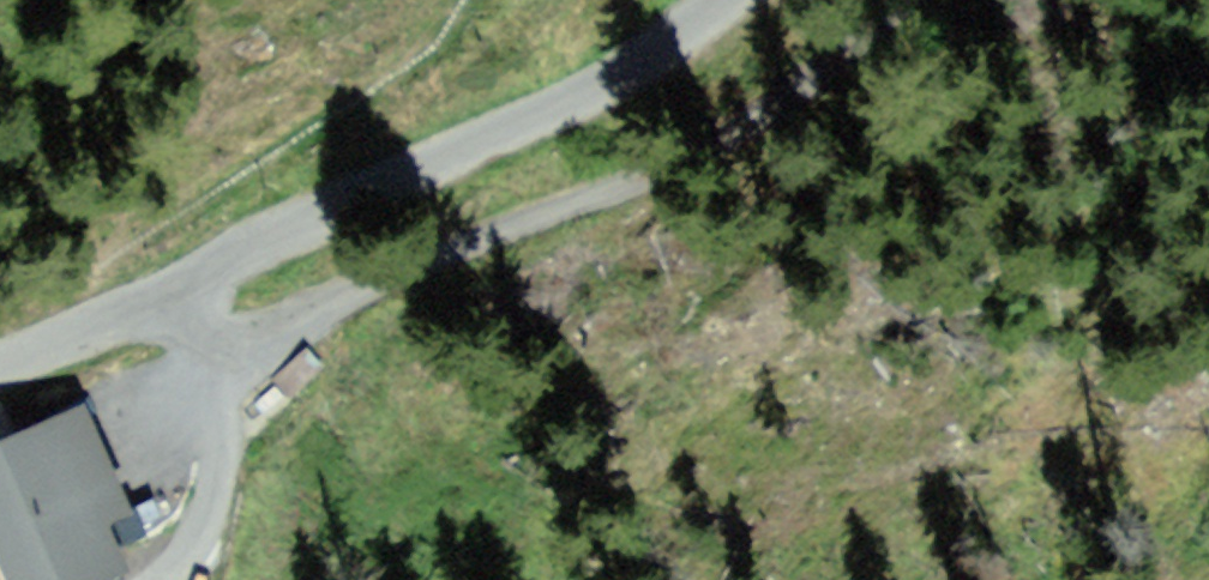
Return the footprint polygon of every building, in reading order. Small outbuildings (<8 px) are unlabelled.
[(0,448),(0,579),(44,579),(104,554),(55,444),(29,455),(21,439),(0,448)]
